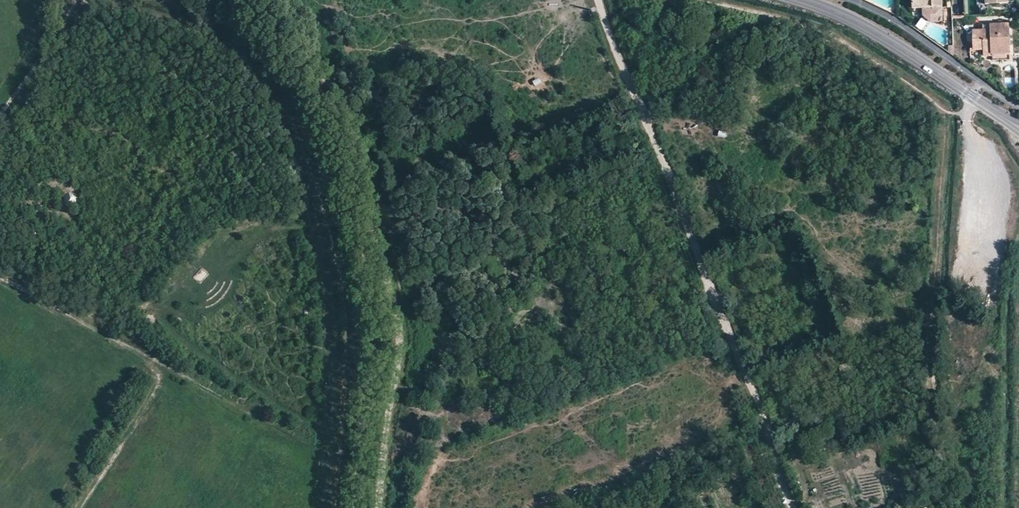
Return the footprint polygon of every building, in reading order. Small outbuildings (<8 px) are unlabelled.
[(912,8),(931,8),(931,11),(940,11),(939,0),(912,0),(912,8)] [(982,50),(982,53),(990,53),(990,54),(1008,53),(1007,25),(989,26),(989,30),(971,32),(972,51),(982,50)] [(398,154),(409,155),(411,138),(404,138),(403,142),(399,141),(398,154)] [(577,168),(583,166),(580,159),(574,161),(577,168)] [(200,266),(192,276),(201,285),(210,274),(200,266)]
